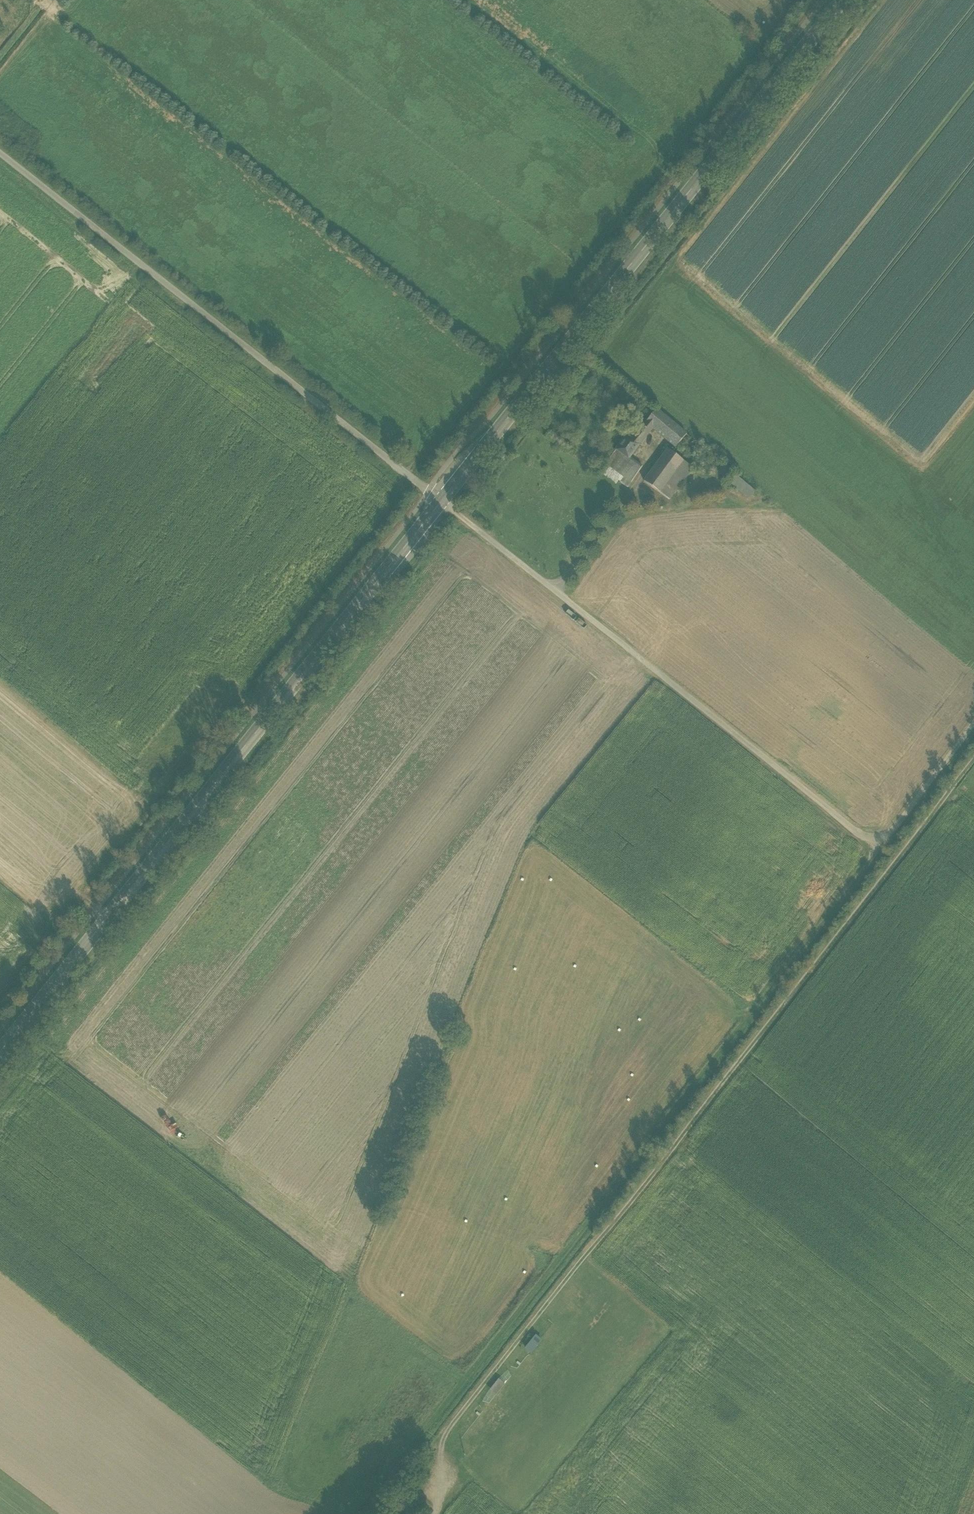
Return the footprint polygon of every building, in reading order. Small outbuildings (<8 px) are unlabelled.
[(686,435),(655,409),(645,422),(652,428),(675,448),(686,435)] [(635,439),(633,441),(638,445),(652,428),(645,422),(633,437),(635,439)] [(631,439),(627,436),(616,449),(628,459),(629,457),(634,451),(638,445),(633,441),(631,439)] [(628,459),(616,449),(605,462),(630,482),(642,467),(629,457),(628,459)] [(683,461),(667,449),(643,482),(659,494),(683,461)] [(683,461),(659,494),(667,500),(691,467),(683,461)] [(626,486),(630,482),(605,462),(599,470),(616,483),(619,480),(626,486)] [(754,490),(734,474),(727,483),(747,499),(754,490)] [(525,1348),(531,1353),(541,1340),(535,1336),(525,1348)]
